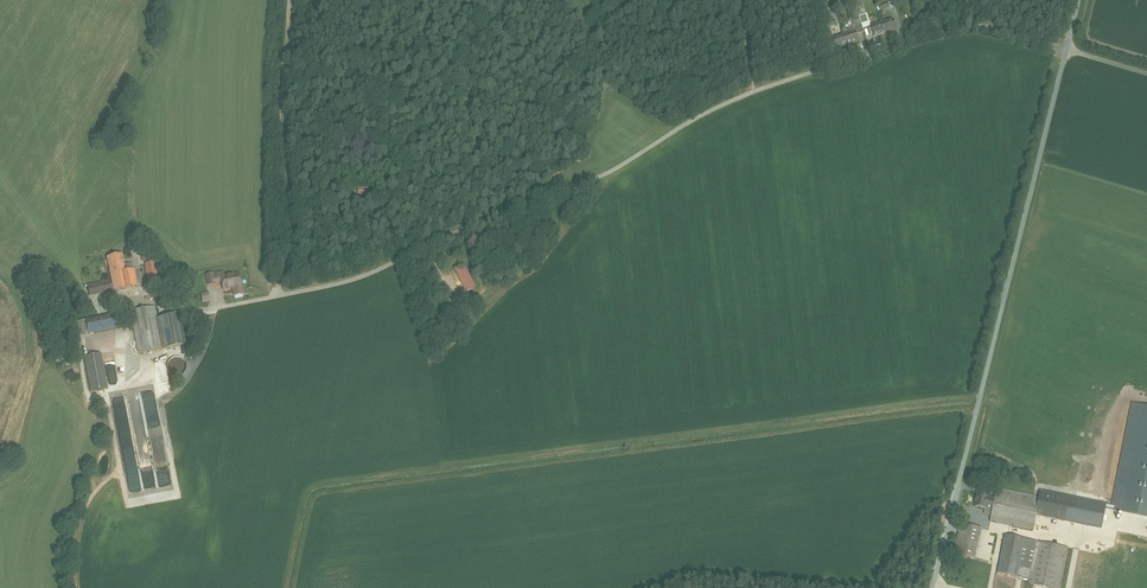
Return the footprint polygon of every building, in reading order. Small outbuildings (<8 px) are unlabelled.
[(878,8),(880,15),(892,12),(890,4),(878,8)] [(851,21),(854,29),(869,24),(866,16),(851,21)] [(826,23),(828,30),(837,27),(835,20),(826,23)] [(871,27),(874,38),(897,31),(894,20),(871,27)] [(832,39),(836,50),(859,43),(855,32),(832,39)] [(338,194),(339,201),(356,199),(355,192),(338,194)] [(130,236),(122,246),(122,247),(129,252),(131,249),(134,251),(137,248),(134,246),(137,241),(130,236)] [(149,253),(141,254),(143,262),(150,261),(149,253)] [(106,258),(112,291),(134,287),(129,264),(123,265),(121,255),(106,258)] [(152,264),(144,266),(149,288),(157,286),(152,264)] [(467,266),(457,270),(469,295),(479,290),(467,266)] [(244,291),(241,276),(225,279),(224,274),(211,276),(213,290),(223,288),(225,295),(244,291)] [(86,285),(88,296),(109,292),(107,280),(86,285)] [(201,295),(204,303),(212,301),(209,293),(201,295)] [(153,309),(128,313),(136,357),(185,347),(179,317),(156,322),(153,309)] [(80,320),(82,336),(118,330),(116,314),(80,320)] [(107,390),(102,356),(87,358),(92,393),(107,390)] [(185,368),(185,367),(185,364),(184,362),(183,360),(182,359),(180,357),(178,356),(176,356),(174,356),(172,356),(170,357),(168,358),(167,359),(165,361),(164,363),(164,365),(164,367),(164,369),(165,371),(165,372),(167,374),(169,376),(171,377),(173,377),(175,377),(177,377),(179,376),(180,376),(182,374),(183,372),(185,370),(185,368)] [(120,367),(133,366),(133,358),(119,359),(120,367)] [(152,369),(142,371),(146,394),(155,393),(152,369)] [(149,406),(157,404),(155,397),(148,399),(149,406)] [(1146,508),(1146,405),(1136,403),(1116,502),(1146,508)] [(994,515),(993,519),(1035,527),(1038,516),(1101,528),(1106,504),(1041,491),(1040,495),(998,487),(996,499),(989,497),(989,493),(981,492),(978,506),(988,508),(987,513),(994,515)] [(963,516),(955,554),(977,559),(984,527),(971,524),(972,518),(963,516)] [(1007,534),(999,570),(1029,577),(1028,584),(1046,587),(1060,587),(1069,547),(1007,534)]
